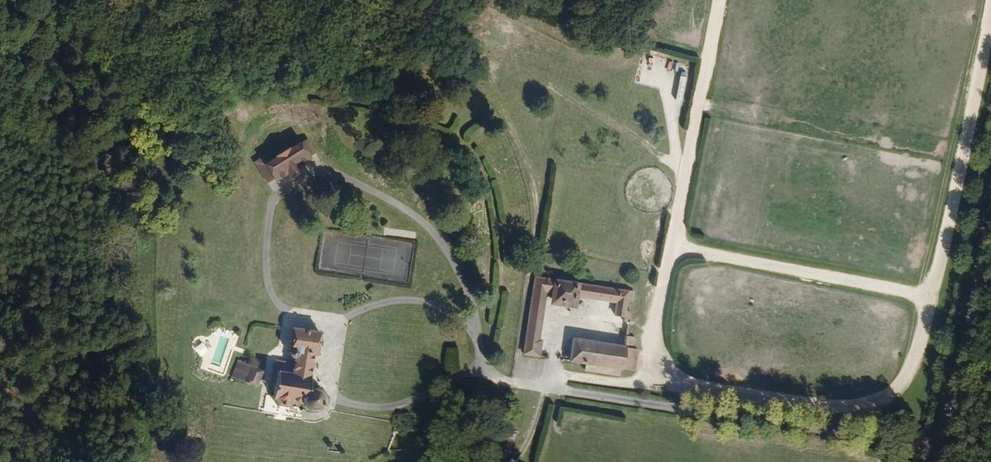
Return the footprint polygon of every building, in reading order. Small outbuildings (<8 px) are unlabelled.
[(479,36),(487,34),(484,20),(476,21),(479,36)] [(245,63),(255,63),(255,55),(245,55),(245,63)] [(248,156),(253,161),(254,160),(255,160),(271,144),(265,138),(248,156)] [(253,161),(246,169),(247,170),(233,185),(245,198),(250,192),(251,193),(261,184),(262,185),(270,176),(269,175),(284,157),(271,144),(255,160),(254,160),(253,161)] [(241,164),(246,169),(253,161),(248,156),(239,147),(231,154),(241,164)] [(247,170),(246,169),(241,164),(227,179),(233,185),(247,170)] [(631,298),(632,289),(534,273),(523,352),(539,354),(542,338),(539,337),(545,288),(556,291),(555,299),(568,301),(567,304),(576,306),(577,293),(614,299),(613,312),(620,312),(619,319),(628,320),(629,310),(625,310),(626,298),(631,298)] [(290,376),(290,369),(278,367),(277,380),(278,381),(277,404),(280,410),(292,411),(295,408),(302,408),(309,411),(313,412),(320,410),(324,406),(330,406),(331,399),(325,398),(324,394),(319,390),(316,389),(317,355),(322,355),(324,333),(296,329),(293,352),(297,352),(296,358),(298,359),(297,370),(297,377),(290,376)] [(620,367),(622,367),(625,345),(634,346),(634,335),(623,334),(621,344),(568,336),(567,341),(571,341),(568,360),(595,364),(595,373),(620,376),(620,367)] [(206,352),(206,337),(198,337),(198,344),(194,344),(194,352),(206,352)] [(625,345),(622,367),(634,368),(637,346),(634,346),(625,345)] [(246,371),(248,365),(238,361),(236,367),(246,371)] [(263,371),(248,365),(246,371),(236,367),(233,377),(259,386),(263,371)] [(420,399),(431,402),(432,396),(422,392),(420,399)] [(564,396),(563,403),(594,410),(595,403),(564,396)]
